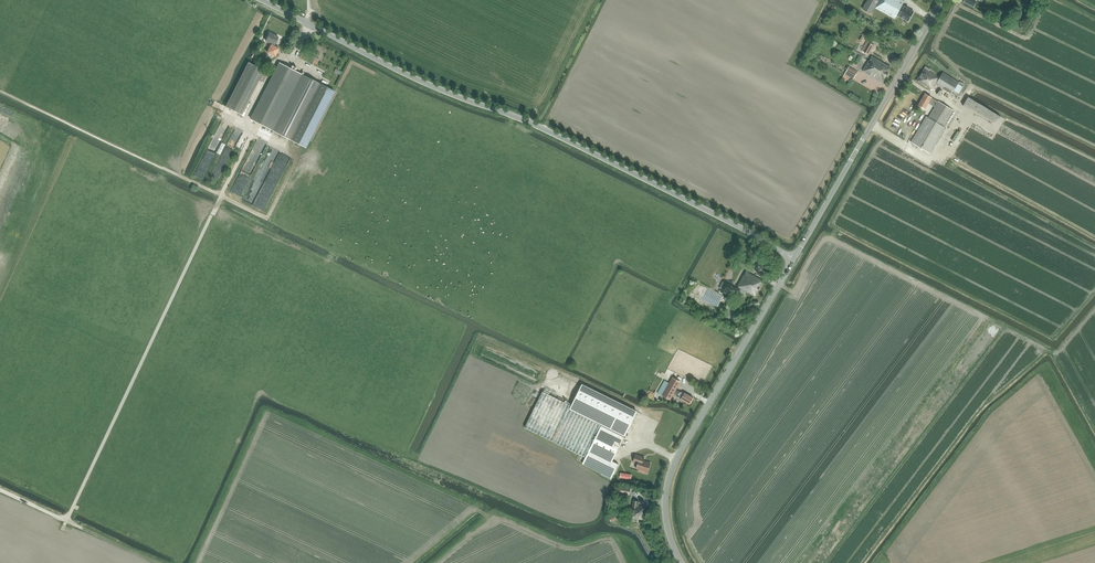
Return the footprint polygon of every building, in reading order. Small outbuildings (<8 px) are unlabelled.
[(862,9),(871,14),(875,8),(895,19),(897,15),(908,22),(914,12),(902,5),(904,1),(903,0),(867,0),(862,9)] [(275,46),(279,37),(270,33),(265,42),(272,45),(269,50),(268,52),(275,56),(279,48),(275,46)] [(868,54),(873,45),(867,41),(861,51),(868,54)] [(310,61),(316,64),(319,58),(312,55),(310,61)] [(881,75),(885,78),(891,67),(872,56),(870,61),(874,63),(872,66),(882,72),(881,75)] [(874,63),(870,61),(869,60),(862,71),(882,83),(885,78),(881,75),(882,72),(872,66),(874,63)] [(249,63),(226,106),(242,114),(259,81),(263,83),(268,73),(249,63)] [(280,63),(251,119),(257,122),(271,129),(305,147),(334,91),(300,74),(280,63)] [(926,67),(917,81),(931,90),(933,87),(934,87),(936,84),(952,94),(954,91),(958,94),(963,87),(964,84),(960,81),(959,83),(943,73),(940,78),(929,71),(930,70),(926,67)] [(926,116),(911,142),(930,154),(946,128),(944,127),(954,111),(932,98),(924,93),(918,105),(925,109),(928,103),(934,107),(928,117),(926,116)] [(754,297),(763,281),(745,272),(743,276),(743,275),(737,287),(754,297)] [(732,297),(736,288),(723,281),(719,288),(721,288),(719,291),(732,297)] [(669,383),(662,395),(670,400),(673,394),(676,389),(679,385),(680,382),(677,380),(673,377),(669,383)] [(662,395),(669,383),(665,380),(658,392),(662,395)] [(601,426),(624,438),(637,412),(583,385),(572,406),(570,410),(601,425),(601,426)] [(677,397),(689,404),(693,397),(685,393),(684,394),(680,392),(676,389),(673,394),(678,397),(677,397)] [(585,457),(601,426),(601,425),(570,410),(572,406),(543,392),(526,428),(585,457)] [(601,426),(585,457),(582,464),(602,473),(601,474),(611,479),(619,464),(612,461),(617,453),(619,447),(624,438),(601,426)] [(648,472),(651,463),(643,461),(644,457),(636,454),(633,462),(638,463),(636,468),(639,469),(639,471),(646,473),(646,472),(648,472)] [(603,485),(605,482),(594,477),(593,481),(603,485)] [(630,488),(620,486),(618,493),(629,495),(630,488)] [(633,501),(630,518),(643,520),(646,507),(638,506),(639,502),(633,501)]
